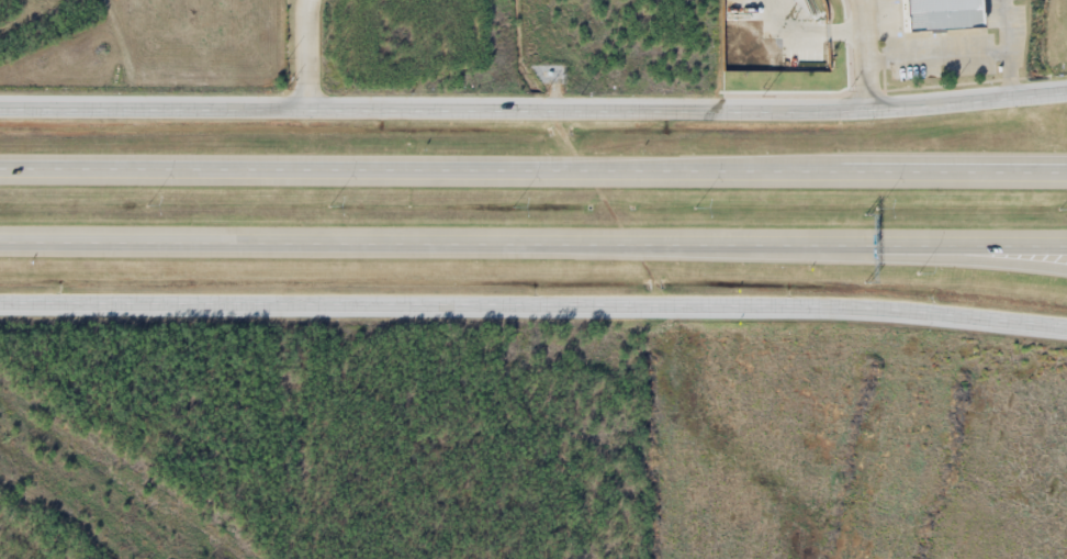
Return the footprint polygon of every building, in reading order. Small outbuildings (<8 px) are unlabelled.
[(980,0),(903,0),(904,30),(981,28),(980,0)]
